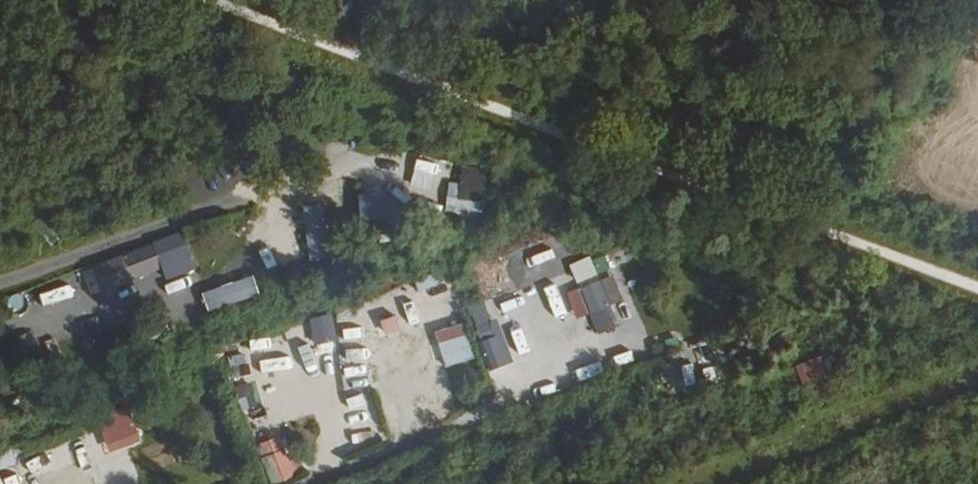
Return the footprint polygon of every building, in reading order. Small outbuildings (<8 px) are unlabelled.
[(449,181),(444,213),(479,218),(487,168),(461,164),(458,182),(449,181)] [(357,220),(385,221),(386,193),(358,192),(357,220)] [(326,203),(304,204),(305,259),(327,259),(326,203)] [(181,232),(152,243),(160,266),(164,277),(193,266),(181,232)] [(160,266),(152,243),(82,269),(90,292),(160,266)] [(574,281),(595,276),(591,257),(570,262),(574,281)] [(616,300),(628,297),(623,277),(611,280),(616,300)] [(598,333),(616,328),(600,278),(565,289),(574,318),(591,313),(598,333)] [(46,305),(75,294),(71,282),(41,293),(46,305)] [(196,295),(164,308),(171,325),(203,311),(196,295)] [(486,301),(470,305),(480,340),(495,336),(486,301)] [(379,317),(383,332),(399,329),(396,314),(379,317)] [(476,359),(464,321),(432,331),(444,369),(476,359)] [(811,404),(833,394),(815,356),(793,366),(811,404)] [(232,381),(240,409),(258,404),(250,376),(232,381)] [(141,440),(128,404),(94,417),(107,453),(141,440)] [(255,442),(266,483),(296,475),(284,434),(255,442)]
